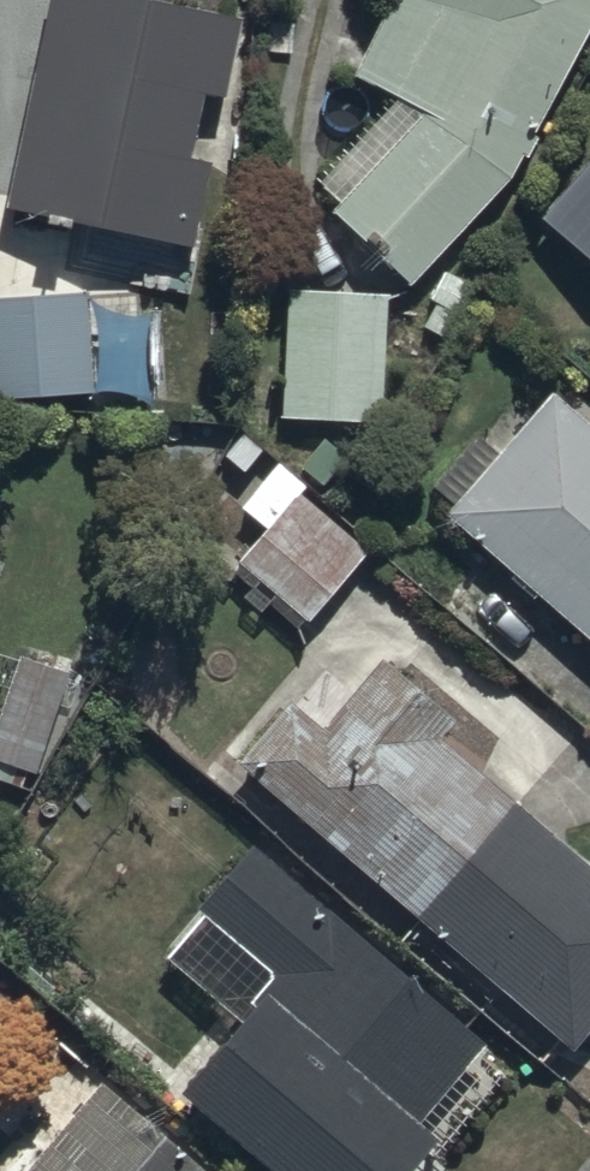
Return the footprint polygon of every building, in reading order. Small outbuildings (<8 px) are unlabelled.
[(158,0),(50,0),(6,206),(197,246),(216,158),(192,153),(206,91),(225,95),(241,18),(158,0)] [(360,68),(424,105),(332,210),(413,280),(525,152),(529,154),(540,133),(534,130),(589,26),(589,0),(396,0),(360,68)] [(539,214),(589,259),(589,156),(539,214)] [(0,294),(0,396),(95,391),(90,289),(0,294)] [(389,296),(283,291),(278,419),(384,423),(389,296)] [(453,510),(589,630),(589,421),(553,390),(499,454),(477,434),(434,485),(457,505),(453,510)] [(229,507),(261,531),(235,563),(309,623),(369,549),(300,493),(306,487),(270,457),(229,507)] [(18,655),(0,712),(0,759),(35,770),(67,670),(18,655)] [(237,760),(577,1050),(589,1034),(589,865),(441,738),(457,719),(383,656),(322,728),(289,700),(237,760)] [(252,847),(195,915),(277,984),(173,1107),(249,1170),(409,1170),(445,1129),(425,1113),(484,1042),(252,847)] [(100,1083),(26,1170),(205,1170),(100,1083)]
